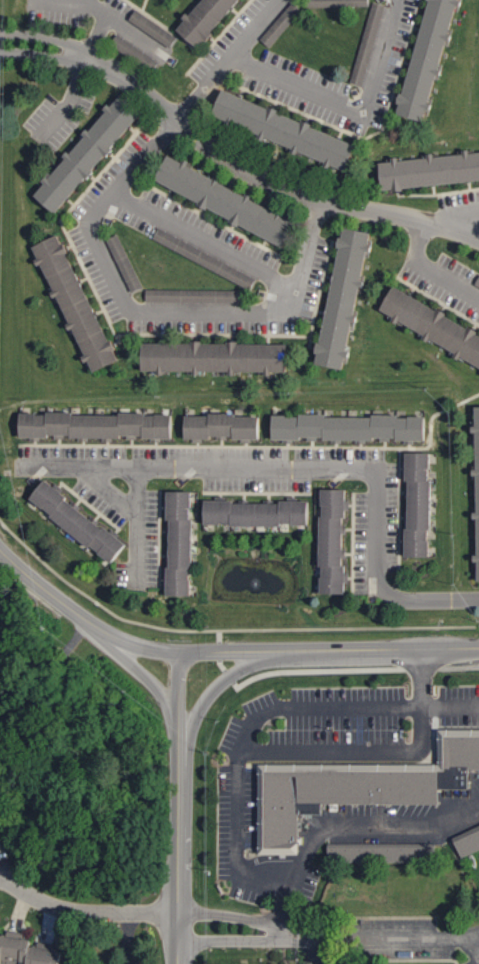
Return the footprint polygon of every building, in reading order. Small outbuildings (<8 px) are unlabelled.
[(176,33),(199,52),(241,0),(203,0),(176,33)] [(427,123),(456,0),(426,0),(398,116),(427,123)] [(54,210),(34,193),(119,94),(141,111),(54,210)] [(356,139),(218,95),(209,124),(347,168),(356,139)] [(378,160),(380,189),(478,182),(478,153),(378,160)] [(152,184),(283,244),(296,218),(164,157),(152,184)] [(369,232),(339,228),(317,366),(347,370),(369,232)] [(61,233),(33,245),(88,373),(115,362),(61,233)] [(287,345),(141,343),(141,372),(286,374),(287,345)] [(18,413),(18,439),(171,440),(171,414),(18,413)] [(259,441),(259,415),(184,415),(184,441),(259,441)] [(425,442),(425,416),(271,416),(271,441),(425,442)] [(129,544),(45,483),(32,501),(116,562),(129,544)] [(170,596),(195,596),(196,492),(171,492),(170,596)] [(350,492),(323,492),(324,593),(348,593),(347,517),(350,517),(350,492)] [(433,556),(433,492),(409,493),(410,556),(433,556)] [(313,526),(313,502),(209,500),(208,524),(313,526)] [(261,854),(300,855),(300,813),(323,813),(323,804),(440,804),(440,789),(468,789),(468,769),(478,769),(478,730),(442,730),(442,764),(261,764),(261,854)] [(462,855),(478,848),(478,825),(454,835),(462,855)] [(329,843),(329,862),(431,863),(431,844),(329,843)] [(5,963),(64,963),(66,951),(55,949),(56,944),(37,941),(38,940),(25,938),(25,935),(2,931),(0,943),(0,963),(5,963)]
